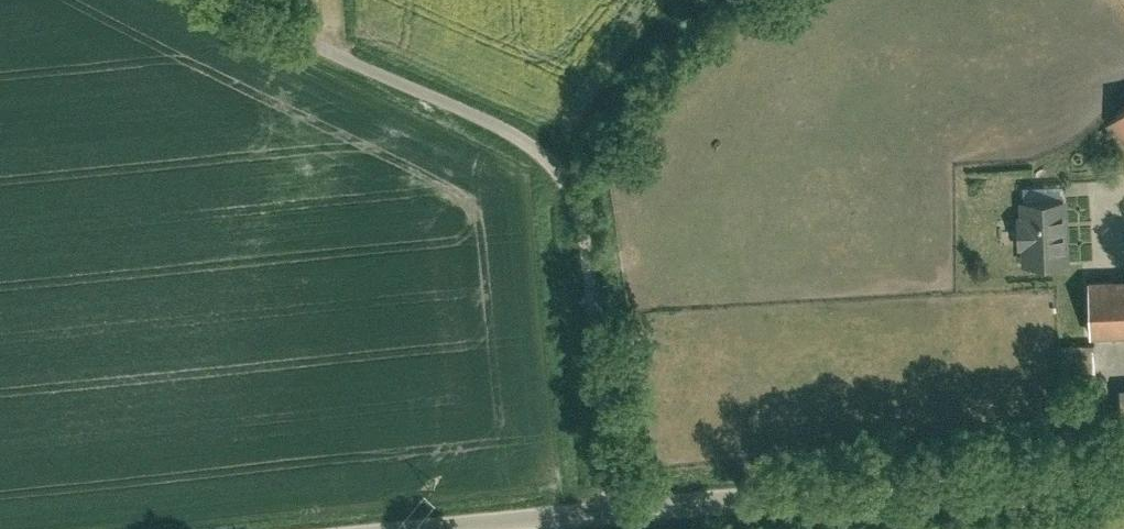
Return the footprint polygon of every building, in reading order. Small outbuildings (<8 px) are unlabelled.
[(1108,120),(1123,136),(1123,104),(1108,120)] [(1019,241),(1019,265),(1066,264),(1065,195),(1018,196),(1018,215),(1015,215),(1015,241),(1019,241)] [(1083,280),(1086,333),(1123,331),(1123,278),(1083,280)] [(1086,343),(1054,343),(1055,370),(1086,369),(1086,343)] [(1116,387),(1118,425),(1123,425),(1123,387),(1116,387)]
